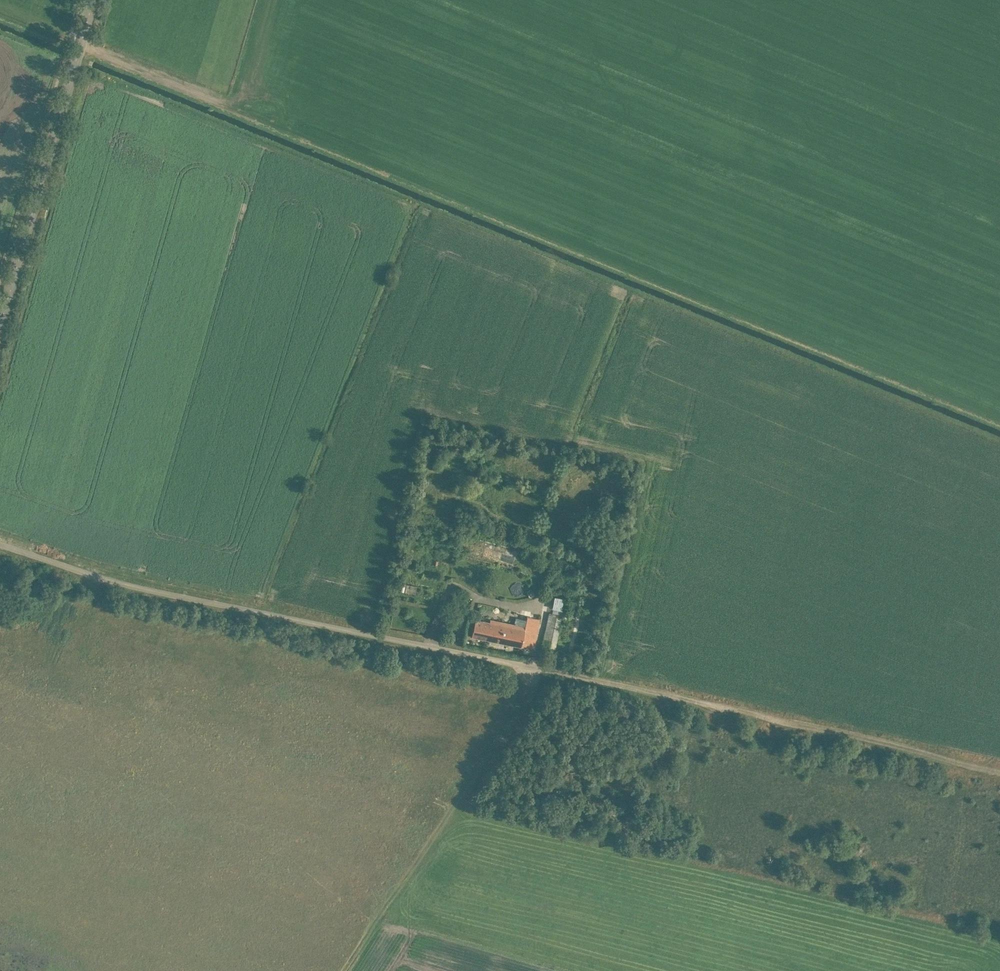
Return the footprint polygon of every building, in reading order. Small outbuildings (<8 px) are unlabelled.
[(405,591),(415,593),(417,586),(407,584),(405,591)] [(549,612),(544,640),(542,651),(554,654),(562,615),(549,612)] [(531,648),(536,622),(515,617),(514,624),(490,619),(489,622),(475,619),(472,636),(531,648)]
